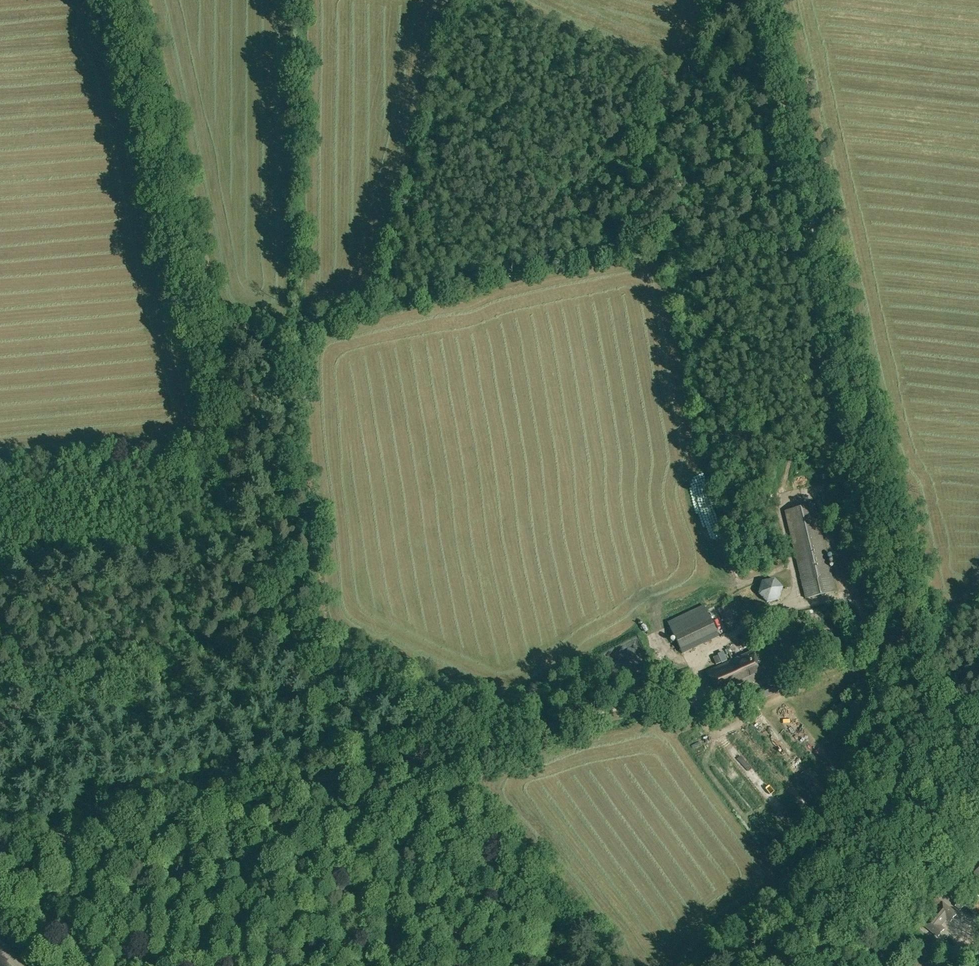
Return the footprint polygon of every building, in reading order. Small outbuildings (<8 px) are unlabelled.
[(815,503),(784,511),(805,599),(836,592),(815,503)] [(762,581),(758,593),(767,603),(779,600),(783,588),(775,578),(762,581)] [(717,633),(706,610),(703,605),(667,623),(669,627),(680,650),(717,633)] [(752,651),(706,672),(718,697),(764,676),(752,651)] [(762,699),(778,691),(773,682),(758,689),(762,699)] [(943,903),(924,925),(938,937),(944,929),(940,926),(947,919),(950,922),(957,915),(943,903)]
